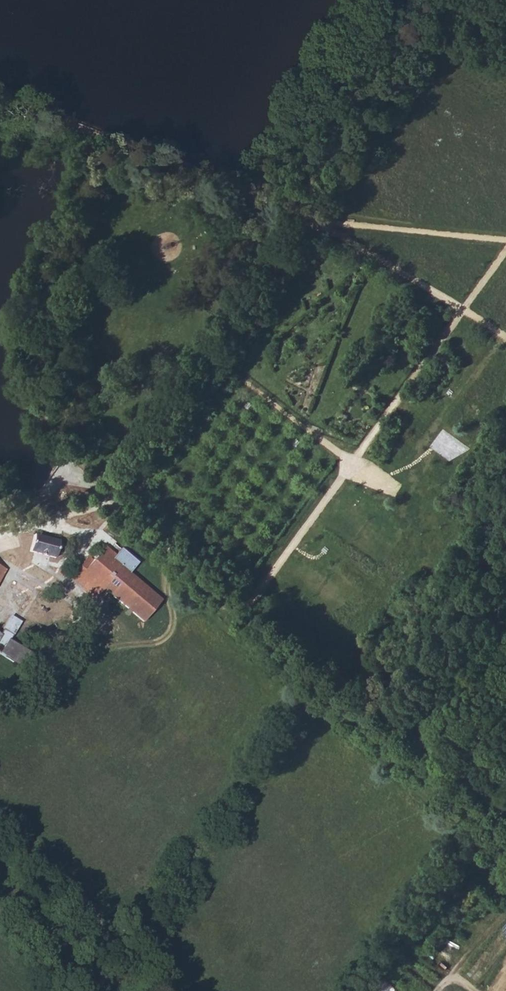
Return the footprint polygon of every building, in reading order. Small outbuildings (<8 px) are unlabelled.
[(33,535),(29,552),(54,559),(59,542),(33,535)] [(87,591),(105,590),(143,623),(162,601),(131,575),(139,565),(122,551),(118,556),(114,561),(108,555),(102,550),(92,560),(92,570),(86,570),(87,591)] [(108,555),(114,561),(118,556),(112,551),(108,555)] [(70,577),(87,591),(86,570),(92,570),(92,560),(88,557),(70,577)] [(87,591),(96,600),(105,590),(87,591)] [(19,625),(9,619),(3,629),(13,635),(19,625)] [(0,634),(0,653),(19,665),(27,650),(10,640),(13,635),(3,629),(0,634)] [(366,986),(370,990),(398,990),(380,973),(366,986)]
